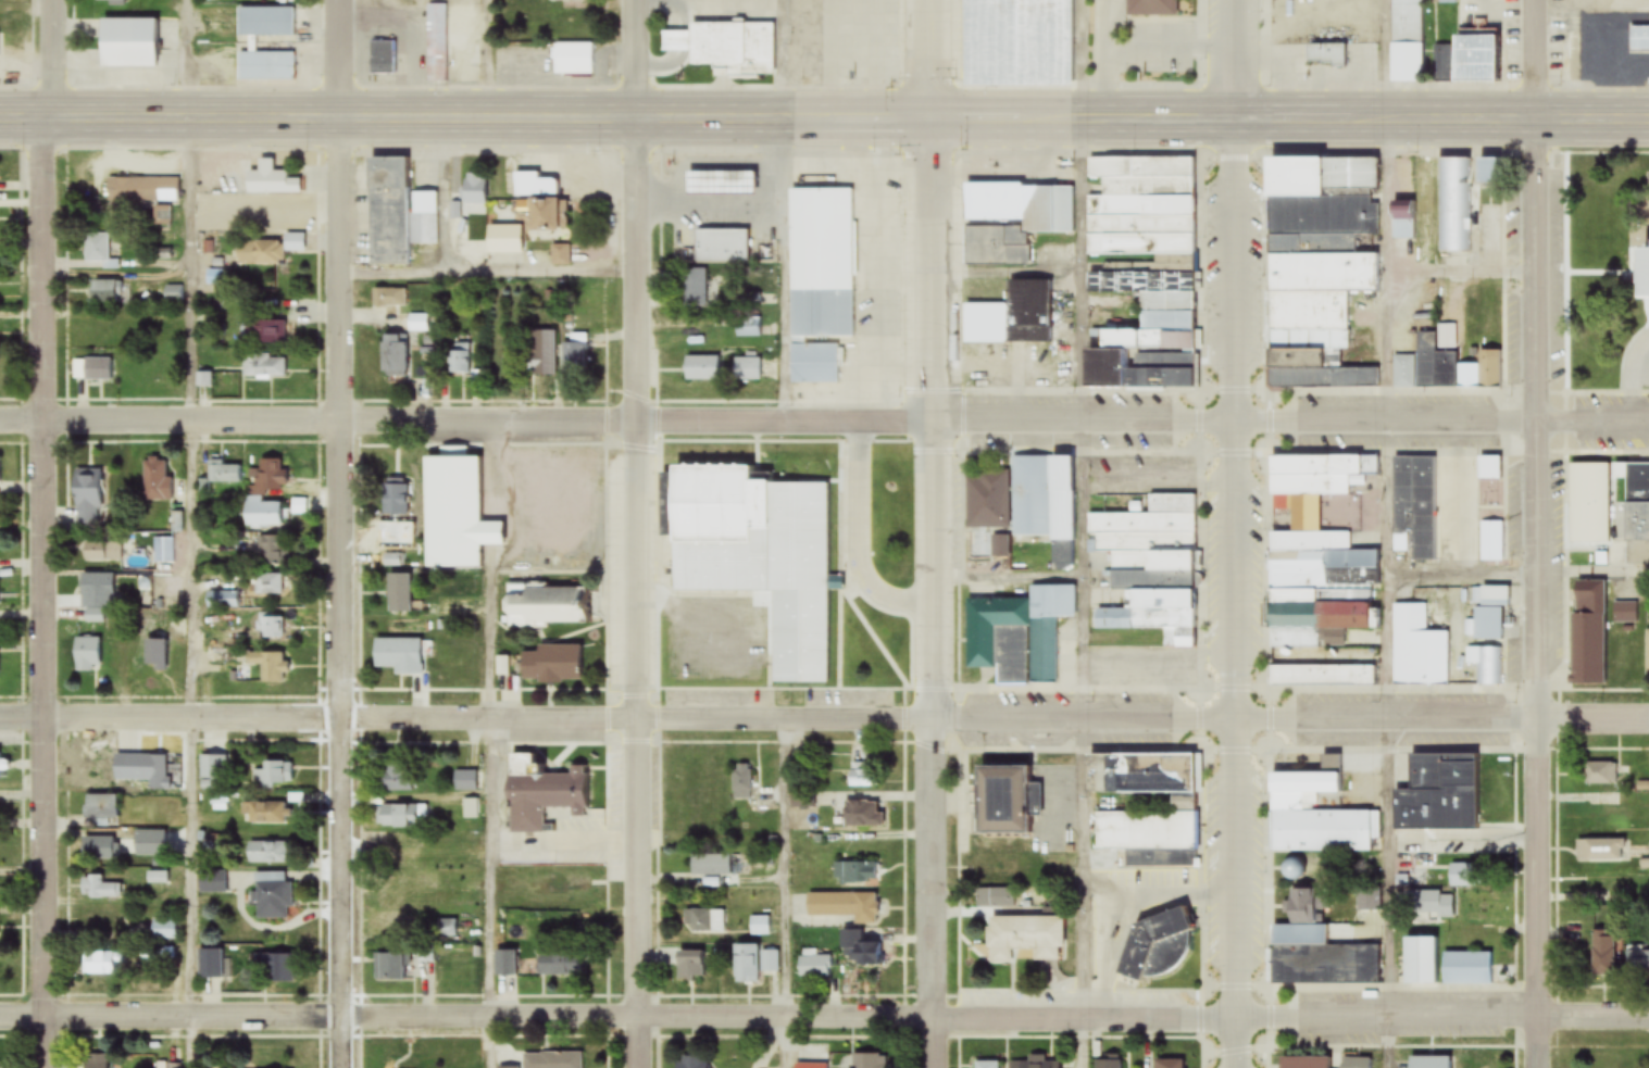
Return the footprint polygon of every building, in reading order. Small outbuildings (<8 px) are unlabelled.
[(960,85),(960,0),(1066,0),(1065,85),(960,85)] [(1126,16),(1177,16),(1177,0),(1126,0),(1126,16)] [(1391,84),(1422,84),(1422,0),(1391,0),(1391,84)] [(427,84),(448,84),(448,4),(427,4),(427,84)] [(238,82),(294,81),(294,53),(255,53),(255,38),(294,37),(293,7),(238,7),(238,82)] [(100,19),(100,53),(154,53),(154,19),(100,19)] [(690,66),(774,65),(774,24),(689,24),(689,31),(667,32),(667,53),(690,53),(690,66)] [(1630,27),(1630,54),(1648,54),(1648,27),(1630,27)] [(1494,82),(1495,36),(1453,36),(1453,47),(1435,47),(1435,82),(1494,82)] [(395,75),(395,42),(371,42),(371,75),(395,75)] [(554,75),(593,75),(593,44),(554,44),(554,75)] [(369,159),(371,267),(410,266),(408,158),(369,159)] [(1270,389),(1379,388),(1379,368),(1341,369),(1341,351),(1373,350),(1373,330),(1348,331),(1348,293),(1378,292),(1378,254),(1301,254),(1301,237),(1335,236),(1335,249),(1354,249),(1354,237),(1378,236),(1377,158),(1268,159),(1270,389)] [(1193,387),(1194,159),(1088,159),(1088,182),(1081,182),(1081,186),(1021,186),(1021,209),(1011,209),(1011,192),(968,192),(968,224),(969,224),(969,266),(1030,267),(1030,233),(1087,233),(1087,255),(1156,255),(1155,267),(1088,267),(1088,296),(1141,296),(1141,329),(1100,329),(1100,349),(1085,349),(1085,387),(1193,387)] [(1471,159),(1438,159),(1440,253),(1472,252),(1471,159)] [(1496,159),(1476,159),(1476,185),(1496,185),(1496,159)] [(247,173),(247,194),(302,192),(301,178),(289,178),(288,171),(275,171),(274,160),(259,161),(260,173),(247,173)] [(682,172),(752,171),(752,194),(683,196),(682,172)] [(541,172),(515,173),(515,199),(528,199),(529,232),(558,231),(557,179),(541,179),(541,172)] [(485,173),(465,173),(465,213),(485,213),(485,173)] [(107,201),(180,201),(180,178),(107,178),(107,201)] [(789,335),(786,185),(842,185),(845,335),(789,335)] [(439,192),(413,192),(413,245),(439,245),(439,192)] [(1416,202),(1391,202),(1391,240),(1416,240),(1416,202)] [(284,205),(255,205),(255,227),(284,227),(284,205)] [(487,254),(522,254),(522,226),(487,226),(487,254)] [(694,230),(742,230),(742,261),(694,261),(694,230)] [(109,262),(109,233),(85,233),(85,262),(109,262)] [(1647,240),(1647,247),(1633,247),(1633,302),(1648,302),(1648,240),(1647,240)] [(237,242),(237,266),(284,266),(284,242),(237,242)] [(569,245),(552,247),(553,266),(570,265),(569,245)] [(684,308),(706,308),(706,270),(684,270),(684,308)] [(1051,342),(1050,279),(1008,280),(1008,305),(967,305),(968,342),(1051,342)] [(91,303),(121,303),(121,280),(91,280),(91,303)] [(184,285),(165,286),(165,302),(185,302),(184,285)] [(374,288),(374,307),(407,307),(407,288),(374,288)] [(428,332),(427,315),(408,315),(408,333),(428,332)] [(249,317),(249,342),(285,342),(285,317),(249,317)] [(762,338),(762,318),(736,318),(736,338),(762,338)] [(555,330),(530,330),(530,377),(555,377),(555,330)] [(1393,356),(1393,387),(1503,388),(1504,348),(1437,348),(1437,333),(1418,333),(1418,356),(1393,356)] [(564,344),(564,374),(588,374),(588,334),(570,334),(570,344),(564,344)] [(381,335),(382,377),(413,376),(412,335),(381,335)] [(470,375),(470,337),(451,337),(451,375),(470,375)] [(839,345),(791,345),(791,384),(839,384),(839,345)] [(287,357),(245,357),(244,380),(287,381),(287,357)] [(722,357),(685,357),(685,381),(722,381),(722,357)] [(115,380),(115,358),(85,358),(85,380),(115,380)] [(734,381),(762,381),(762,359),(734,359),(734,381)] [(213,372),(203,372),(203,386),(213,386),(213,372)] [(1271,455),(1270,649),(1345,649),(1345,631),(1375,631),(1375,548),(1382,548),(1382,532),(1360,532),(1361,477),(1378,477),(1378,456),(1271,455)] [(423,457),(424,569),(485,568),(484,456),(423,457)] [(1011,457),(1011,465),(968,465),(968,528),(1012,528),(1012,540),(1073,540),(1072,456),(1011,457)] [(1393,457),(1394,553),(1413,553),(1413,562),(1439,561),(1437,457),(1393,457)] [(168,496),(168,460),(143,460),(143,496),(168,496)] [(241,466),(224,466),(224,460),(209,460),(209,484),(241,484),(241,466)] [(286,460),(258,460),(258,491),(286,491),(286,460)] [(1574,464),(1574,512),(1599,512),(1599,464),(1574,464)] [(1626,464),(1627,566),(1648,566),(1648,464),(1626,464)] [(828,483),(746,483),(746,468),(668,468),(667,542),(729,543),(729,568),(744,568),(744,592),(772,592),(771,684),(826,685),(828,483)] [(103,527),(102,469),(74,469),(75,527),(103,527)] [(383,515),(407,515),(407,478),(383,478),(383,515)] [(1194,495),(1151,495),(1151,513),(1088,513),(1088,554),(1111,554),(1111,592),(1125,592),(1125,610),(1095,610),(1095,631),(1164,631),(1164,649),(1194,649),(1194,495)] [(244,502),(244,527),(281,527),(281,502),(244,502)] [(154,563),(174,563),(174,535),(154,535),(154,563)] [(286,563),(285,535),(244,537),(245,564),(286,563)] [(1009,562),(1009,536),(992,536),(992,562),(1009,562)] [(120,540),(83,540),(83,563),(120,563),(120,540)] [(114,573),(79,573),(79,598),(114,598),(114,573)] [(282,596),(282,575),(252,575),(252,596),(282,596)] [(387,613),(409,613),(409,575),(387,575),(387,613)] [(150,599),(150,576),(129,576),(129,599),(150,599)] [(1607,687),(1607,582),(1573,582),(1573,687),(1607,687)] [(584,627),(584,588),(544,589),(544,584),(504,585),(505,629),(584,627)] [(967,669),(999,668),(999,685),(1057,684),(1056,618),(1077,618),(1077,586),(1029,586),(1030,598),(967,599),(967,669)] [(1474,609),(1474,641),(1502,641),(1502,608),(1509,608),(1509,587),(1481,587),(1481,609),(1474,609)] [(1614,625),(1639,625),(1639,603),(1614,603),(1614,625)] [(1426,605),(1393,605),(1393,686),(1450,686),(1450,633),(1426,633),(1426,605)] [(84,622),(102,622),(102,610),(84,610),(84,622)] [(282,641),(282,613),(256,613),(256,641),(282,641)] [(145,666),(165,666),(165,631),(145,631),(145,666)] [(73,673),(98,673),(98,638),(73,638),(73,673)] [(393,676),(421,676),(421,640),(373,640),(373,670),(393,670),(393,676)] [(579,648),(520,648),(520,683),(579,683),(579,648)] [(1466,648),(1466,666),(1478,666),(1478,686),(1511,686),(1511,648),(1466,648)] [(260,683),(286,683),(286,654),(247,654),(247,665),(260,665),(260,683)] [(1375,686),(1375,667),(1270,667),(1270,686),(1375,686)] [(1394,832),(1479,831),(1478,754),(1414,755),(1414,791),(1393,791),(1394,832)] [(1094,813),(1095,853),(1119,853),(1119,868),(1194,868),(1194,755),(1097,756),(1097,795),(1170,794),(1170,813),(1094,813)] [(210,790),(228,790),(228,756),(210,756),(210,790)] [(588,810),(588,776),(534,777),(534,756),(507,756),(508,834),(542,834),(542,810),(588,810)] [(1370,812),(1319,812),(1319,796),(1342,796),(1342,756),(1322,756),(1322,774),(1271,775),(1271,853),(1371,853),(1370,812)] [(291,786),(291,763),(259,763),(259,786),(291,786)] [(872,763),(849,763),(849,788),(872,788),(872,763)] [(165,793),(165,764),(145,764),(145,793),(165,793)] [(1617,787),(1617,764),(1585,764),(1585,787),(1617,787)] [(376,765),(376,793),(411,793),(411,765),(376,765)] [(733,800),(752,800),(752,766),(733,766),(733,800)] [(975,835),(1029,834),(1028,767),(975,767),(975,835)] [(455,792),(476,792),(476,773),(455,773),(455,792)] [(82,820),(116,820),(116,796),(82,796),(82,820)] [(877,801),(844,801),(844,826),(884,826),(884,813),(877,813),(877,801)] [(242,804),(242,824),(286,824),(286,804),(242,804)] [(376,829),(419,829),(419,807),(376,807),(376,829)] [(1619,807),(1584,807),(1584,823),(1619,823),(1619,807)] [(383,837),(383,869),(411,869),(411,853),(405,853),(405,837),(383,837)] [(118,860),(118,838),(80,838),(80,860),(118,860)] [(1577,840),(1577,863),(1623,863),(1623,840),(1577,840)] [(287,864),(287,843),(245,843),(245,864),(287,864)] [(691,877),(730,877),(730,856),(691,856),(691,877)] [(878,863),(842,863),(842,883),(878,883),(878,863)] [(198,871),(197,894),(226,894),(227,872),(198,871)] [(147,884),(167,884),(167,872),(147,872),(147,884)] [(290,882),(284,883),(284,873),(254,873),(255,920),(291,919),(290,882)] [(118,901),(118,883),(102,883),(102,876),(81,876),(81,901),(118,901)] [(1619,879),(1585,879),(1585,896),(1619,896),(1619,879)] [(979,889),(979,908),(1014,908),(1014,889),(979,889)] [(1379,984),(1379,946),(1326,946),(1326,926),(1314,926),(1313,892),(1287,892),(1287,926),(1272,926),(1273,984),(1379,984)] [(877,894),(794,894),(794,925),(877,925),(877,894)] [(685,911),(685,933),(725,933),(725,911),(685,911)] [(1118,927),(1132,982),(1194,966),(1180,911),(1118,927)] [(116,912),(84,912),(84,933),(116,933),(116,912)] [(377,933),(408,933),(408,924),(403,924),(403,915),(377,915),(377,933)] [(770,936),(770,918),(750,918),(750,936),(770,936)] [(1062,950),(1062,918),(987,918),(987,963),(1012,964),(1012,952),(1021,952),(1021,962),(1058,962),(1058,950),(1062,950)] [(174,940),(174,920),(151,920),(151,940),(174,940)] [(436,937),(454,937),(454,921),(436,921),(436,937)] [(863,932),(844,932),(844,944),(844,966),(879,967),(879,943),(863,943),(863,932)] [(1615,977),(1615,934),(1592,934),(1592,977),(1615,977)] [(1403,984),(1436,984),(1436,939),(1403,939),(1403,984)] [(778,972),(778,952),(760,952),(760,946),(735,946),(735,984),(760,984),(760,972),(778,972)] [(1648,976),(1648,948),(1627,948),(1627,976),(1648,976)] [(159,949),(157,961),(172,962),(173,950),(159,949)] [(197,979),(221,979),(221,950),(197,950),(197,979)] [(515,978),(515,951),(494,951),(494,978),(515,978)] [(119,952),(83,952),(83,975),(119,975),(119,952)] [(537,953),(537,977),(577,977),(577,953),(537,953)] [(676,981),(702,981),(702,953),(676,953),(676,981)] [(373,982),(407,982),(407,954),(373,954),(373,982)] [(1492,985),(1491,954),(1443,954),(1443,985),(1492,985)] [(292,980),(292,955),(253,955),(253,980),(292,980)] [(798,979),(831,979),(831,956),(798,956),(798,979)] [(582,1054),(525,1054),(525,1067),(582,1067),(582,1054)] [(885,1054),(852,1054),(852,1067),(885,1067),(885,1054)] [(84,1067),(107,1067),(107,1055),(84,1055),(84,1067)] [(1010,1067),(1061,1067),(1061,1062),(1045,1062),(1045,1057),(1029,1057),(1029,1063),(1010,1063),(1010,1067)] [(675,1058),(675,1067),(708,1067),(708,1058),(675,1058)] [(1332,1058),(1280,1058),(1280,1067),(1332,1067),(1332,1058)] [(1451,1058),(1409,1058),(1409,1067),(1451,1067),(1451,1058)] [(1374,1059),(1341,1059),(1341,1067),(1374,1067),(1374,1059)]
